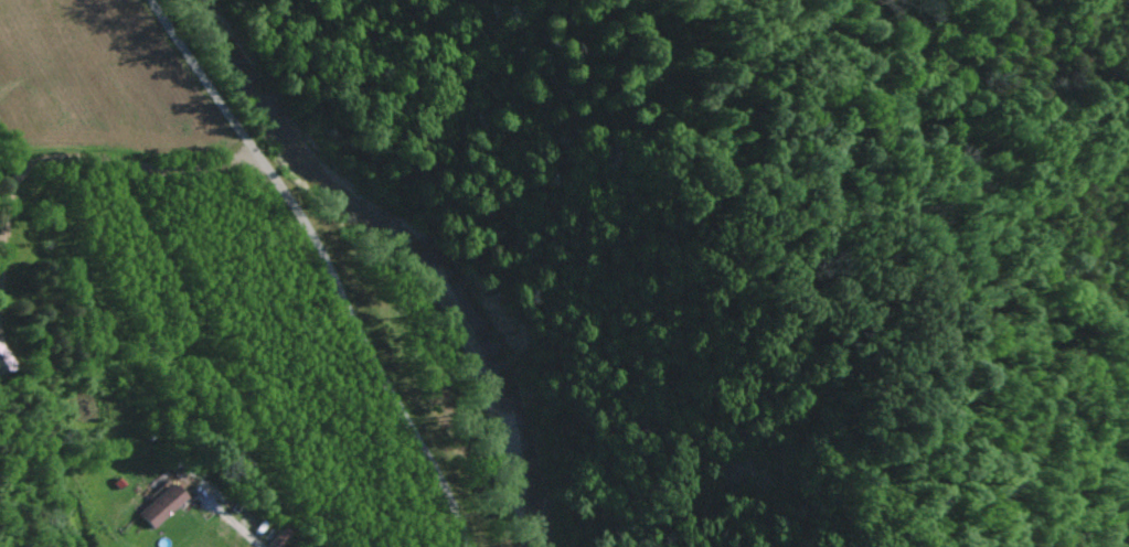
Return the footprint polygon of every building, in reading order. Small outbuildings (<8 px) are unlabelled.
[(135,515),(150,530),(183,499),(169,484),(135,515)]
